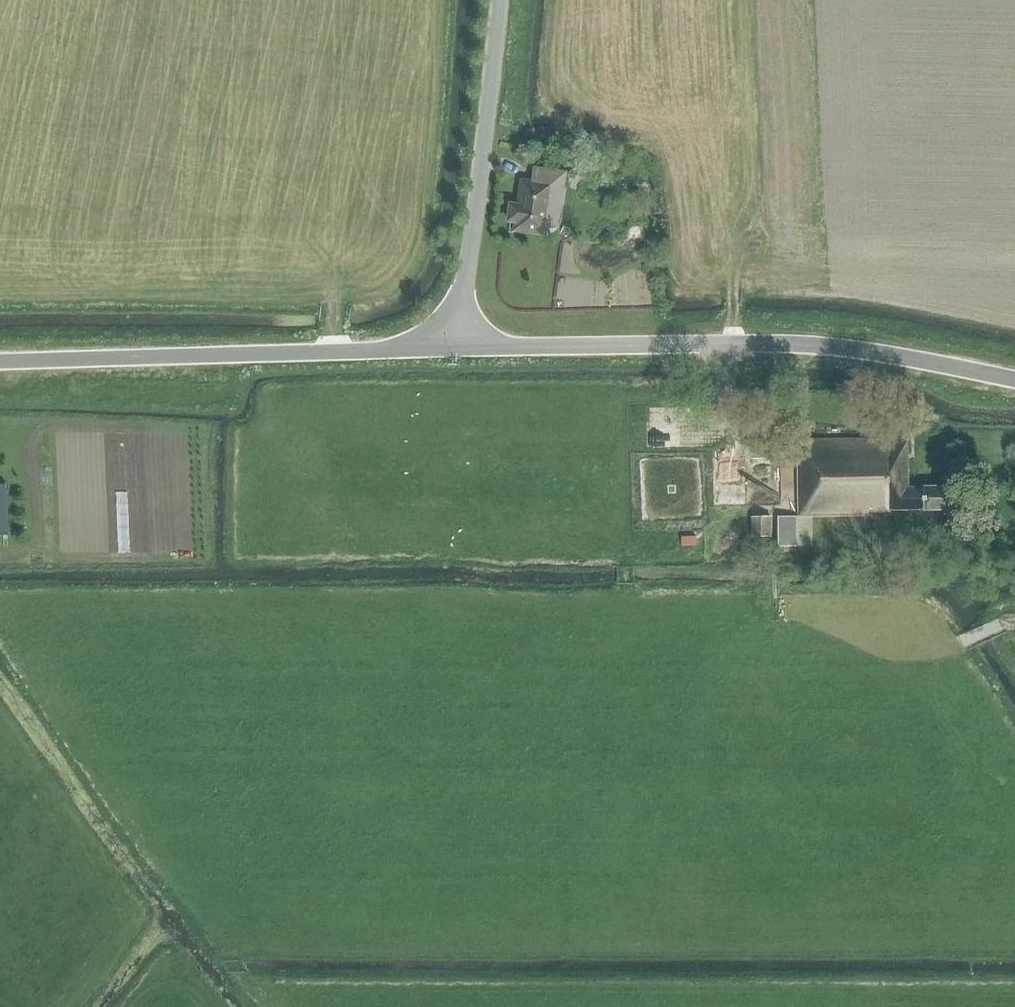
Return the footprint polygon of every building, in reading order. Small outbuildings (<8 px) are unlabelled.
[(549,138),(550,129),(541,128),(540,137),(549,138)] [(518,205),(510,204),(508,220),(516,221),(515,229),(535,232),(544,233),(544,227),(547,227),(547,224),(553,225),(555,212),(559,186),(563,187),(565,173),(533,168),(531,182),(521,181),(518,205)] [(799,515),(810,515),(890,514),(890,509),(923,509),(953,508),(952,486),(922,486),(922,487),(907,487),(906,439),(801,440),(802,461),(797,461),(799,515)] [(811,546),(810,515),(799,515),(777,516),(777,546),(811,546)] [(751,537),(770,536),(770,516),(751,517),(751,537)] [(680,536),(681,546),(696,546),(696,536),(680,536)]
